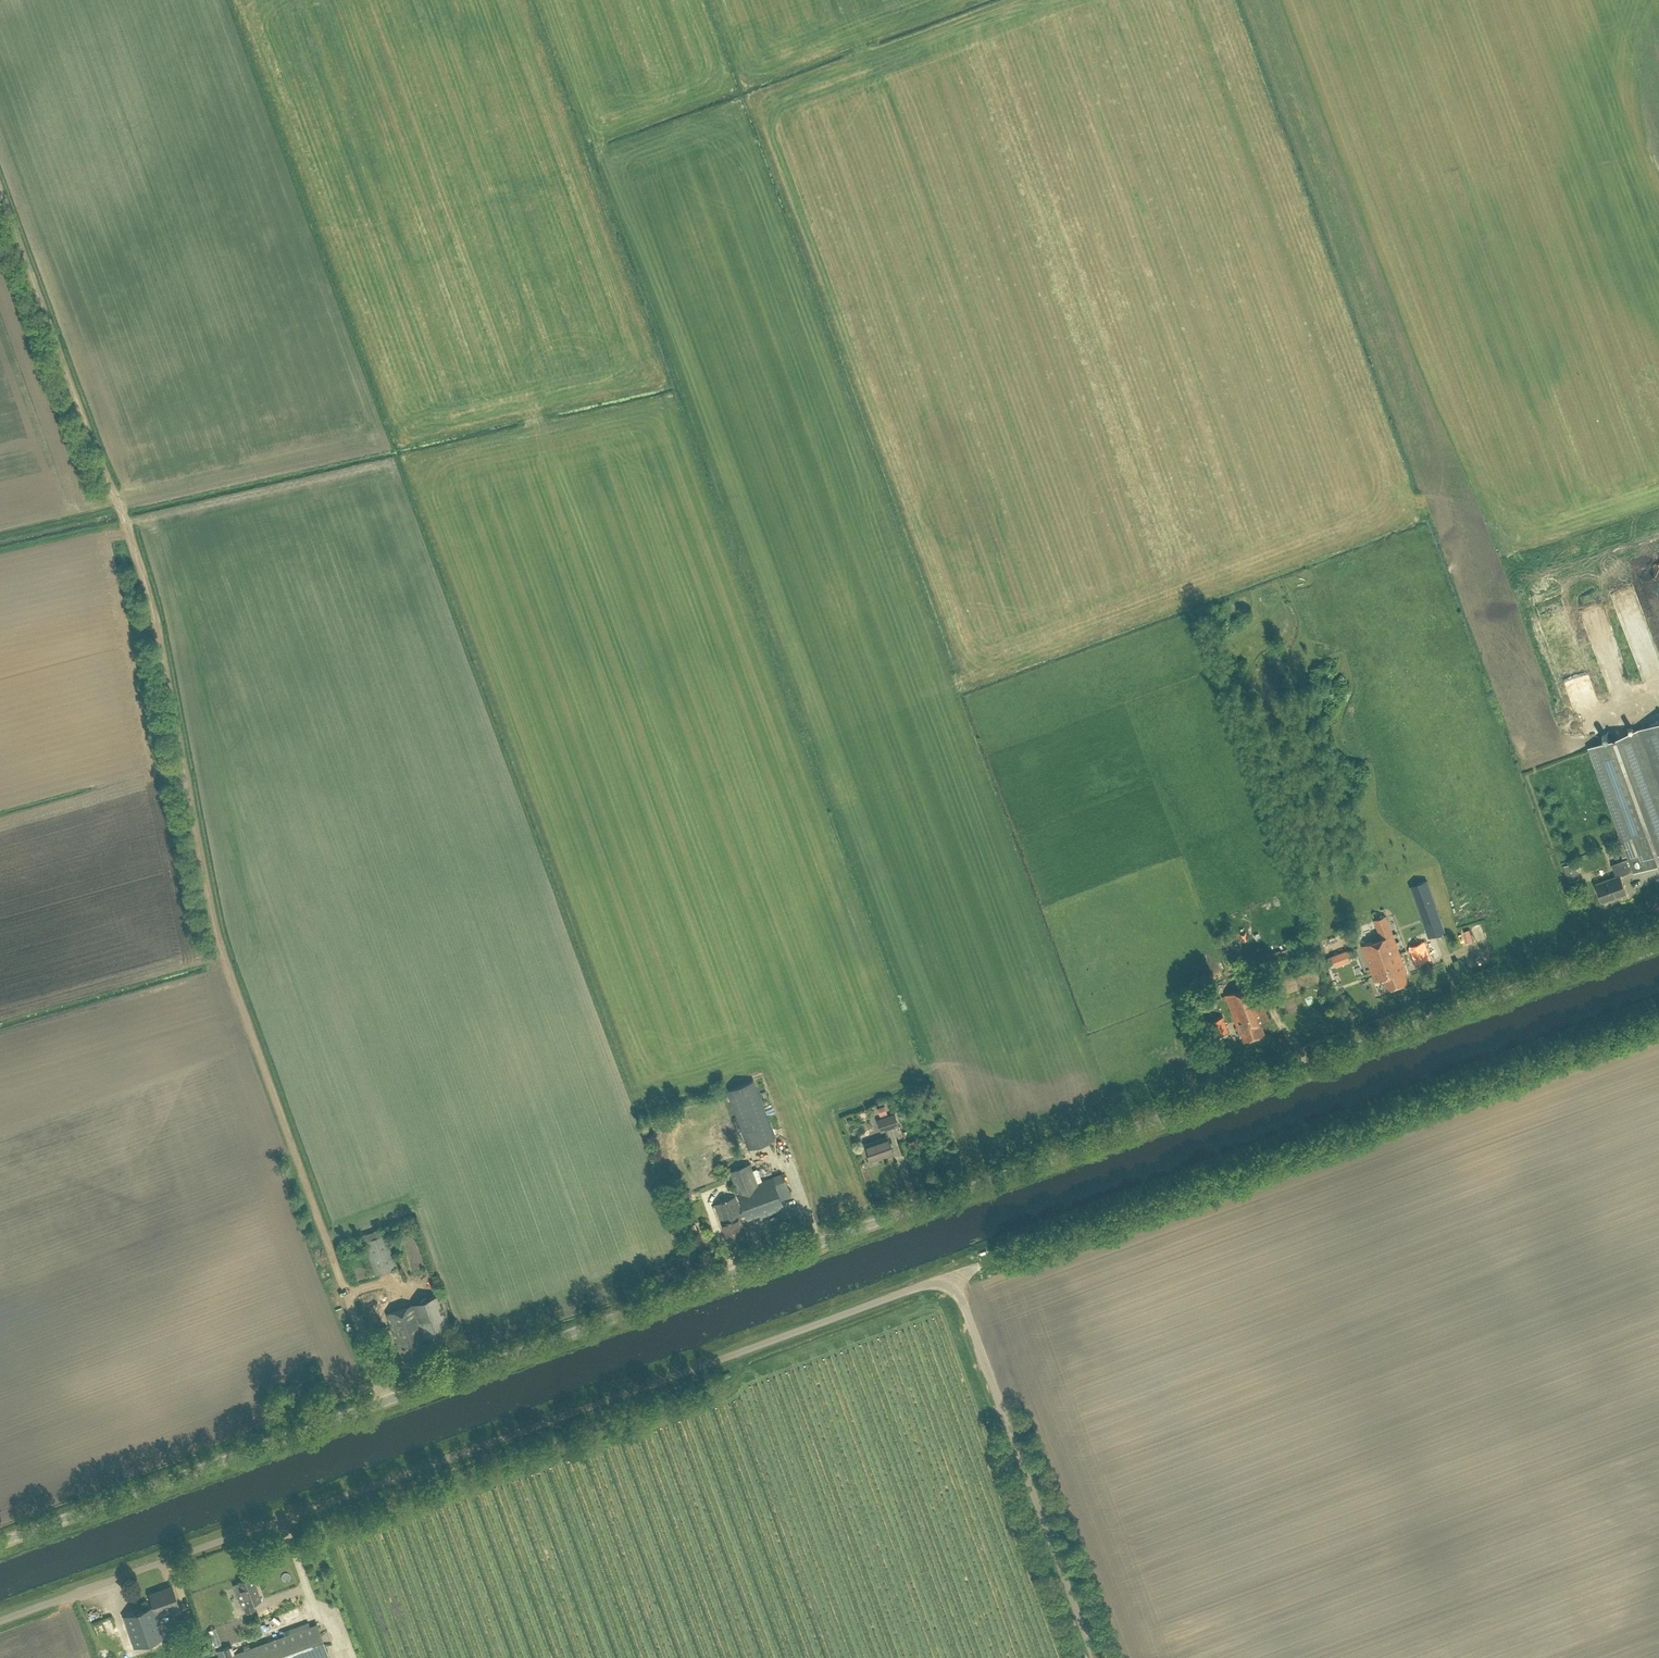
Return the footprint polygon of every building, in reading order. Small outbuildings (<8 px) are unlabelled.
[(1585,675),(1572,680),(1576,691),(1589,686),(1585,675)] [(1634,869),(1635,870),(1658,862),(1658,721),(1638,728),(1589,746),(1630,857),(1634,869)] [(1619,875),(1634,869),(1630,857),(1611,863),(1616,875),(1595,883),(1602,901),(1604,900),(1606,902),(1611,900),(1611,897),(1626,892),(1619,875)] [(1431,884),(1414,890),(1428,928),(1444,922),(1431,884)] [(1406,972),(1386,917),(1375,921),(1381,938),(1362,944),(1375,980),(1383,977),(1387,988),(1407,981),(1404,972),(1406,972)] [(1342,940),(1349,956),(1357,952),(1351,936),(1342,940)] [(1431,959),(1425,941),(1409,946),(1415,965),(1431,959)] [(1268,1019),(1255,982),(1225,993),(1239,1032),(1241,1031),(1244,1040),(1264,1032),(1260,1022),(1268,1019)] [(1415,996),(1395,1001),(1396,1008),(1416,1003),(1415,996)] [(1229,1031),(1223,1016),(1211,1021),(1216,1036),(1229,1031)] [(776,1139),(754,1079),(727,1089),(748,1149),(776,1139)] [(900,1125),(895,1112),(877,1118),(882,1131),(900,1125)] [(894,1152),(888,1135),(881,1138),(882,1140),(866,1145),(870,1159),(886,1153),(887,1155),(894,1152)] [(757,1183),(750,1163),(730,1171),(739,1194),(715,1203),(728,1239),(746,1232),(740,1216),(746,1213),(748,1218),(760,1213),(761,1216),(785,1207),(781,1198),(791,1194),(783,1173),(757,1183)] [(397,1266),(382,1227),(362,1234),(376,1274),(397,1266)] [(452,1325),(441,1293),(386,1313),(403,1360),(429,1351),(424,1335),(452,1325)] [(395,1350),(387,1325),(375,1329),(383,1354),(395,1350)] [(261,1599),(253,1575),(238,1580),(245,1599),(242,1600),(246,1611),(254,1608),(252,1602),(261,1599)] [(180,1608),(178,1603),(172,1585),(149,1593),(153,1605),(124,1616),(134,1645),(164,1635),(158,1615),(180,1608)] [(263,1631),(259,1618),(246,1622),(250,1635),(263,1631)] [(309,1622),(301,1625),(303,1629),(233,1654),(230,1645),(223,1647),(226,1656),(221,1657),(328,1657),(327,1656),(315,1624),(310,1626),(309,1622)]
